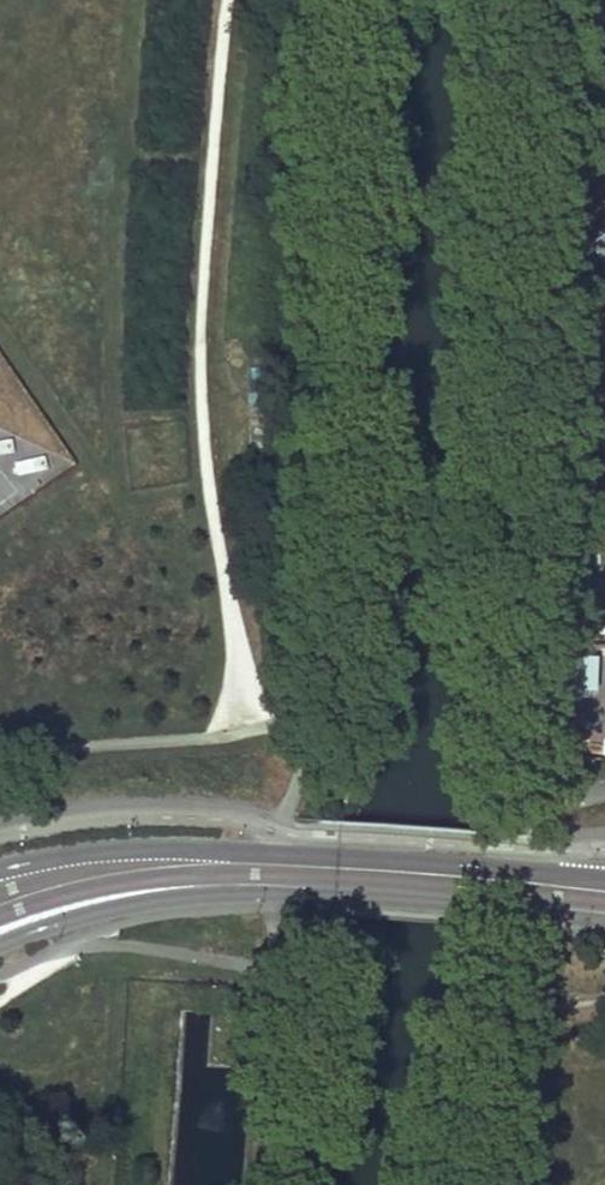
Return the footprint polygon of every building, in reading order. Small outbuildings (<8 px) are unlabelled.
[(604,261),(604,233),(592,242),(604,261)]
